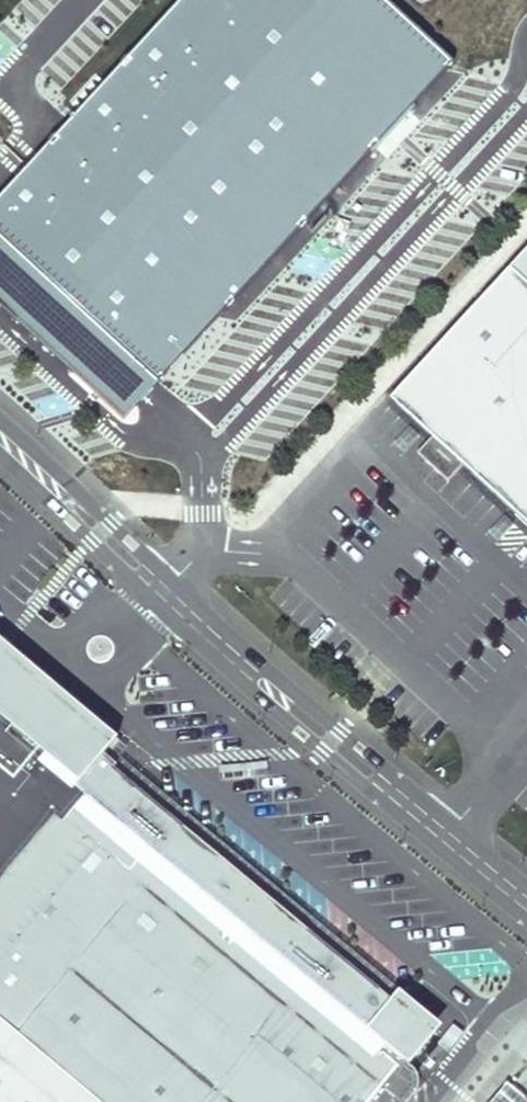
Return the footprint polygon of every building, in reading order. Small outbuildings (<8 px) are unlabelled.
[(0,199),(0,235),(161,383),(264,272),(272,262),(281,253),(320,211),(328,202),(337,192),(454,65),(384,1),(385,0),(184,0),(0,199)] [(345,200),(337,192),(328,202),(320,211),(328,218),(345,200)] [(392,400),(434,438),(419,454),(450,483),(464,467),(526,524),(526,252),(392,400)] [(289,260),(281,253),(272,262),(264,272),(272,279),(289,260)] [(0,650),(0,715),(16,728),(30,711),(63,738),(81,716),(2,648),(0,650)] [(16,728),(0,715),(0,1101),(412,1101),(427,1084),(428,1080),(427,1078),(409,1063),(435,1031),(398,1000),(394,1005),(119,772),(122,768),(109,757),(122,741),(116,736),(112,741),(81,716),(63,738),(30,711),(16,728)] [(488,1080),(470,1101),(471,1101),(515,1101),(488,1080)]
